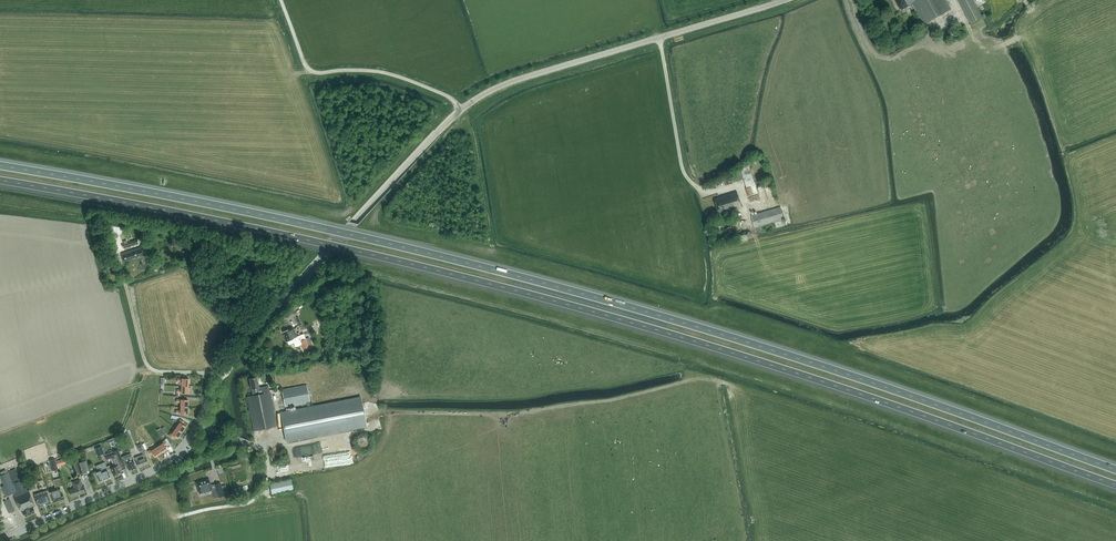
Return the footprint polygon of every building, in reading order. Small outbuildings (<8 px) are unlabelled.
[(912,4),(923,24),(951,9),(946,0),(895,0),(901,10),(912,4)] [(970,23),(982,17),(973,0),(958,0),(970,23)] [(738,173),(731,175),(733,183),(744,179),(747,189),(746,189),(748,196),(753,194),(758,193),(750,169),(748,162),(740,166),(740,167),(736,169),(738,173)] [(733,183),(730,174),(723,176),(726,185),(733,183)] [(715,199),(719,213),(724,212),(725,212),(742,207),(737,192),(721,197),(715,199)] [(756,232),(761,230),(760,226),(784,219),(781,207),(751,215),(754,228),(756,232)] [(123,248),(139,243),(137,240),(122,245),(123,248)] [(124,262),(149,253),(146,245),(121,253),(122,256),(124,262)] [(304,333),(297,336),(293,328),(289,329),(283,332),(288,345),(293,343),(295,347),(301,345),(303,349),(304,349),(307,354),(316,350),(315,348),(310,337),(306,339),(304,333)] [(268,386),(259,388),(257,377),(249,378),(252,389),(253,395),(247,397),(254,431),(277,426),(270,392),(269,392),(269,390),(268,386)] [(307,385),(282,390),(285,407),(286,412),(280,414),(285,441),(366,425),(361,398),(311,408),(310,402),(307,385)] [(180,422),(176,428),(181,432),(186,426),(183,424),(185,422),(181,419),(179,421),(180,422)] [(177,438),(181,432),(176,428),(172,434),(170,433),(169,436),(173,438),(174,436),(177,438)] [(163,443),(157,447),(161,453),(167,449),(165,446),(167,444),(165,440),(162,442),(163,443)] [(155,457),(161,453),(157,447),(151,451),(150,450),(148,451),(150,455),(153,454),(155,457)] [(118,450),(113,452),(105,455),(107,460),(111,458),(114,466),(110,468),(112,472),(112,473),(114,476),(115,476),(117,475),(118,474),(118,473),(121,472),(120,470),(124,468),(119,456),(120,456),(118,450)] [(126,468),(125,466),(127,465),(129,471),(137,468),(133,459),(130,453),(121,457),(120,456),(119,456),(124,468),(126,468)] [(139,467),(148,464),(145,454),(135,458),(139,467)] [(75,464),(79,475),(87,472),(90,471),(86,461),(83,462),(83,461),(75,464)] [(110,468),(109,465),(106,467),(105,462),(96,466),(98,470),(95,471),(99,481),(105,479),(106,479),(107,480),(109,479),(110,477),(109,474),(112,473),(112,472),(110,468)] [(16,468),(8,471),(17,491),(24,488),(16,468)] [(2,476),(0,476),(4,485),(2,487),(6,496),(8,495),(16,492),(8,473),(7,473),(5,470),(0,472),(2,476)] [(55,488),(49,490),(53,502),(65,499),(62,491),(61,490),(60,491),(59,487),(63,486),(61,478),(56,479),(58,487),(55,488)] [(33,479),(27,481),(28,483),(30,490),(31,489),(34,488),(36,488),(33,479)] [(70,490),(72,497),(85,492),(83,486),(82,486),(82,484),(81,479),(72,482),(74,486),(74,488),(70,490)] [(213,490),(212,488),(211,485),(209,479),(196,483),(198,489),(199,494),(213,490)] [(278,495),(278,493),(294,489),(292,479),(270,484),(272,494),(273,496),(278,495)] [(221,483),(214,485),(218,498),(224,496),(222,486),(221,483)] [(34,494),(39,508),(44,506),(46,505),(51,503),(48,495),(50,495),(49,491),(48,489),(43,491),(34,494)] [(29,491),(15,497),(21,512),(22,511),(25,517),(36,513),(33,507),(35,506),(29,491)] [(9,499),(4,501),(9,513),(15,511),(9,499)]
